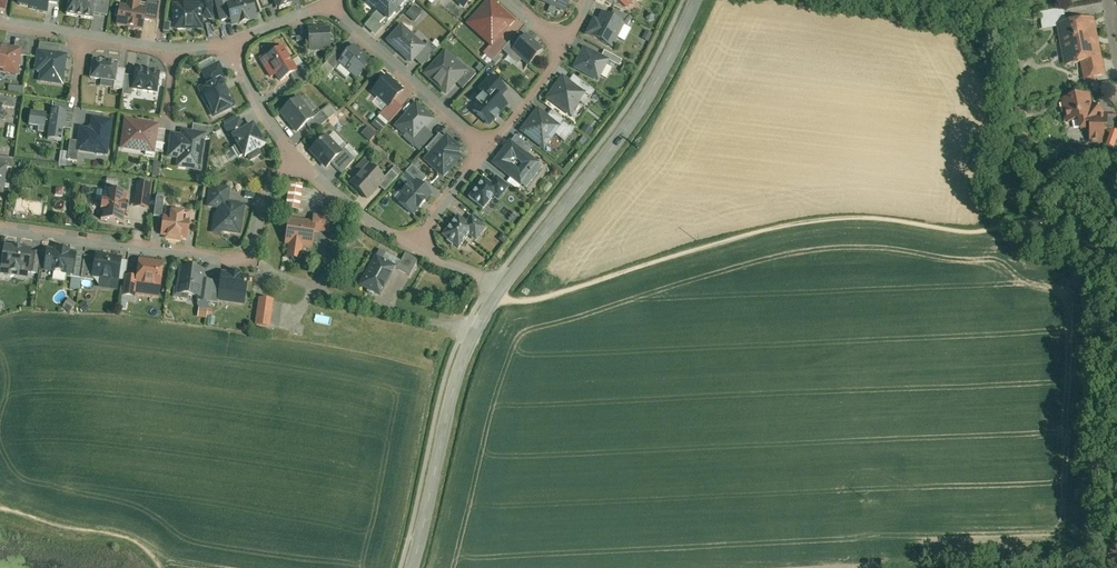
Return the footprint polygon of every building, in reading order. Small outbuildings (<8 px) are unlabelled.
[(17,5),(36,8),(36,12),(47,13),(48,3),(48,0),(17,0),(17,5)] [(65,15),(92,19),(93,14),(95,0),(68,0),(65,15)] [(93,14),(106,16),(109,0),(95,0),(93,14)] [(119,5),(116,25),(141,28),(142,18),(143,8),(138,7),(138,2),(126,0),(126,6),(119,5)] [(142,18),(156,20),(159,0),(144,0),(143,8),(142,18)] [(200,19),(211,19),(211,0),(200,0),(200,4),(200,19)] [(231,19),(227,4),(226,0),(222,0),(214,2),(220,22),(231,19)] [(249,0),(243,0),(227,4),(231,19),(232,25),(254,20),(249,0)] [(276,10),(291,4),(290,0),(272,0),(276,10)] [(387,20),(406,0),(367,0),(367,1),(377,11),(372,17),(379,24),(385,18),(387,20)] [(463,9),(471,0),(454,0),(463,9)] [(466,23),(490,45),(491,46),(499,38),(514,22),(490,0),(488,0),(466,23)] [(540,2),(564,13),(569,0),(541,0),(540,2)] [(606,1),(625,10),(630,0),(607,0),(606,1)] [(172,4),(172,30),(200,29),(200,19),(200,4),(172,4)] [(404,15),(412,22),(420,14),(411,6),(404,15)] [(613,10),(609,18),(623,26),(628,28),(632,19),(613,10)] [(1055,29),(1065,27),(1061,12),(1037,17),(1041,34),(1055,31),(1055,29)] [(588,35),(588,36),(612,48),(623,26),(609,18),(600,14),(597,19),(593,17),(585,33),(588,35)] [(1103,78),(1092,22),(1065,27),(1055,29),(1055,31),(1063,71),(1079,68),(1083,90),(1096,87),(1094,80),(1103,78)] [(425,46),(401,24),(386,41),(410,63),(425,46)] [(309,50),(329,49),(328,27),(308,28),(309,50)] [(513,50),(523,39),(517,33),(506,44),(501,49),(508,56),(513,50)] [(513,50),(528,64),(542,49),(526,36),(523,39),(513,50)] [(506,44),(499,38),(491,46),(490,45),(483,53),(492,60),(501,49),(506,44)] [(15,40),(14,48),(20,48),(19,55),(27,57),(29,42),(15,40)] [(38,43),(37,52),(57,54),(58,46),(38,43)] [(16,74),(19,55),(20,48),(14,48),(0,46),(0,72),(16,74)] [(282,46),(260,59),(270,77),(275,74),(279,80),(291,73),(296,70),(295,68),(282,46)] [(339,63),(356,79),(372,62),(355,47),(347,55),(339,63)] [(583,47),(573,68),(598,81),(608,60),(583,47)] [(339,63),(347,55),(339,48),(327,62),(334,69),(339,63)] [(445,50),(423,75),(444,93),(455,81),(466,69),(445,50)] [(57,54),(37,52),(35,71),(40,72),(39,82),(61,85),(65,55),(57,54)] [(93,60),(90,78),(102,79),(114,81),(116,69),(117,63),(93,60)] [(200,72),(207,84),(220,78),(224,75),(218,63),(200,72)] [(302,64),(295,68),(296,70),(291,73),(298,85),(310,77),(302,64)] [(466,69),(455,81),(462,88),(475,74),(468,68),(466,69)] [(124,70),(116,69),(114,81),(102,79),(101,86),(122,89),(123,76),(124,70)] [(133,77),(131,89),(155,92),(158,72),(134,69),(133,77)] [(386,75),(371,92),(387,106),(392,100),(402,90),(386,75)] [(131,89),(133,77),(123,76),(122,89),(121,95),(131,97),(131,89)] [(479,89),(484,94),(488,90),(497,98),(505,89),(491,76),(479,89)] [(562,76),(546,98),(569,115),(585,93),(562,76)] [(199,88),(213,116),(234,106),(220,78),(207,84),(199,88)] [(484,94),(471,109),(489,126),(507,106),(497,98),(488,90),(484,94)] [(1078,134),(1087,134),(1087,147),(1105,147),(1105,131),(1105,118),(1089,106),(1087,96),(1058,103),(1064,126),(1076,123),(1078,134)] [(298,97),(279,113),(294,132),(305,124),(314,117),(298,97)] [(1,107),(14,109),(15,100),(0,98),(0,107),(1,107)] [(401,108),(392,100),(387,106),(379,115),(388,123),(401,108)] [(415,102),(393,125),(418,150),(432,136),(424,129),(433,120),(415,102)] [(537,109),(520,131),(544,149),(561,127),(537,109)] [(62,128),(64,113),(51,111),(50,118),(48,134),(47,139),(61,141),(62,128)] [(314,117),(305,124),(311,132),(327,120),(321,111),(314,117)] [(48,134),(50,118),(45,117),(45,113),(30,112),(29,126),(38,127),(38,132),(48,134)] [(72,114),(64,113),(62,128),(70,129),(72,114)] [(110,120),(91,118),(90,128),(80,127),(78,142),(77,151),(106,155),(110,120)] [(157,124),(124,120),(120,149),(153,153),(154,150),(156,130),(157,124)] [(225,128),(230,136),(244,129),(239,120),(225,128)] [(244,129),(230,136),(243,159),(248,156),(249,159),(258,153),(256,150),(264,146),(251,124),(244,129)] [(193,126),(192,132),(205,134),(204,140),(209,141),(211,128),(193,126)] [(164,131),(156,130),(154,150),(161,151),(164,131)] [(204,140),(205,134),(192,132),(181,131),(180,135),(170,134),(167,157),(177,159),(176,167),(199,170),(204,140)] [(326,135),(308,151),(325,169),(332,163),(342,153),(326,135)] [(445,135),(423,160),(443,177),(460,157),(457,154),(461,149),(445,135)] [(515,136),(511,141),(526,153),(530,148),(515,136)] [(520,184),(537,161),(526,153),(511,141),(510,140),(492,163),(520,184)] [(77,151),(78,142),(70,141),(67,160),(76,161),(77,151)] [(342,153),(332,163),(341,173),(354,160),(345,150),(342,153)] [(0,158),(0,167),(5,168),(11,168),(12,160),(0,158)] [(368,165),(350,184),(366,199),(379,185),(384,180),(368,165)] [(415,181),(419,184),(424,178),(412,167),(406,173),(415,181)] [(384,180),(379,185),(385,191),(397,177),(391,172),(384,180)] [(495,176),(490,183),(498,190),(496,194),(501,197),(509,187),(495,176)] [(483,178),(468,197),(483,209),(496,194),(498,190),(490,183),(483,178)] [(415,181),(397,201),(413,215),(431,194),(419,184),(415,181)] [(137,183),(134,208),(147,210),(151,185),(137,183)] [(289,184),(285,209),(298,211),(301,186),(289,184)] [(206,207),(215,208),(216,202),(226,204),(227,191),(208,189),(206,207)] [(125,195),(105,192),(101,222),(122,224),(125,195)] [(163,199),(155,198),(153,217),(160,218),(163,199)] [(215,208),(212,232),(240,235),(243,206),(226,204),(216,202),(215,208)] [(163,216),(160,237),(185,240),(188,220),(182,219),(183,214),(169,212),(168,217),(163,216)] [(313,216),(312,222),(314,222),(313,231),(329,233),(331,218),(313,216)] [(458,216),(442,234),(458,248),(469,235),(474,230),(465,223),(458,216)] [(471,216),(465,223),(474,230),(469,235),(475,240),(485,227),(471,216)] [(288,219),(285,244),(288,245),(286,259),(300,261),(302,247),(311,248),(313,231),(314,222),(312,222),(288,219)] [(3,246),(0,269),(27,272),(29,252),(29,249),(3,246)] [(47,249),(44,270),(71,274),(74,252),(47,249)] [(38,253),(29,252),(27,272),(26,273),(36,274),(38,253)] [(83,253),(74,252),(71,274),(71,277),(80,279),(80,277),(83,256),(83,253)] [(404,255),(397,269),(409,276),(417,262),(404,255)] [(92,278),(94,258),(83,256),(80,277),(92,278)] [(94,258),(92,278),(118,281),(120,259),(94,256),(94,258)] [(374,256),(358,286),(379,297),(395,267),(374,256)] [(136,278),(136,283),(159,285),(162,262),(138,260),(136,278)] [(201,272),(179,269),(176,296),(197,299),(200,280),(201,272)] [(218,282),(216,298),(244,302),(247,276),(219,272),(218,282)] [(136,283),(136,278),(125,277),(123,296),(134,297),(136,283)] [(207,281),(200,280),(197,299),(197,301),(204,302),(207,281)] [(218,282),(207,281),(204,302),(215,304),(216,298),(218,282)] [(272,302),(258,300),(254,326),(268,328),(272,302)]
